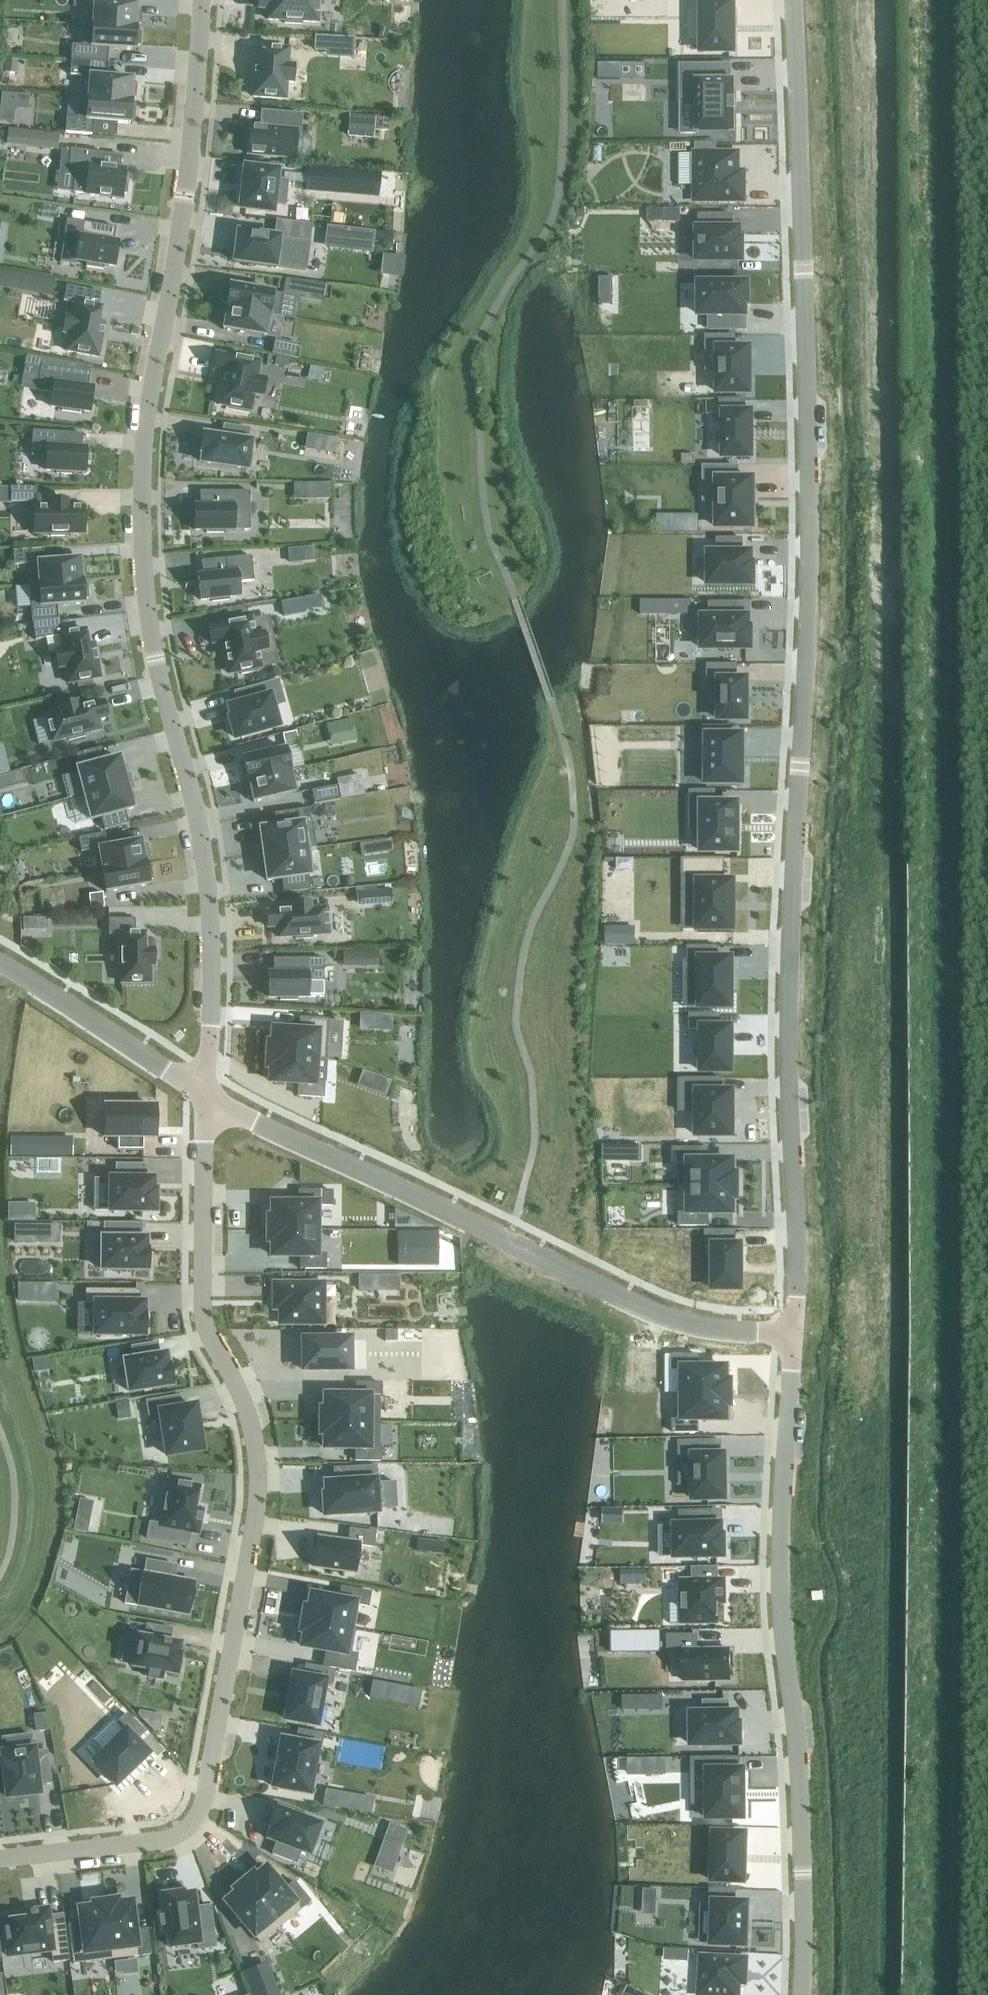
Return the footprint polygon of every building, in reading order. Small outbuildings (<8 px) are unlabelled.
[(83,26),(136,28),(136,27),(135,27),(136,25),(140,25),(141,11),(137,11),(137,6),(111,4),(111,0),(84,0),(84,4),(93,4),(92,25),(83,24),(83,26)] [(259,9),(269,9),(268,20),(284,21),(284,23),(301,24),(301,22),(318,23),(319,0),(259,0),(259,9)] [(697,7),(702,7),(701,53),(733,53),(733,5),(723,5),(723,0),(698,0),(697,7)] [(71,45),(70,61),(71,61),(107,64),(108,50),(113,50),(119,50),(135,51),(135,45),(139,46),(140,33),(136,33),(136,28),(83,26),(82,46),(71,45)] [(314,37),(314,51),(326,51),(340,52),(340,38),(314,37)] [(254,78),(253,97),(285,100),(286,83),(292,84),(294,67),(287,66),(288,50),(262,48),(261,64),(256,64),(255,64),(255,66),(255,68),(254,78)] [(5,60),(4,73),(17,74),(17,60),(5,60)] [(71,61),(70,75),(80,76),(78,97),(131,101),(131,97),(135,98),(136,85),(132,85),(132,80),(107,78),(108,64),(107,64),(71,61)] [(735,134),(734,81),(730,81),(730,66),(680,66),(680,101),(696,101),(696,134),(735,134)] [(66,118),(65,133),(91,135),(92,121),(129,124),(130,119),(134,119),(135,107),(131,107),(131,101),(78,97),(77,119),(66,118)] [(248,155),(294,159),(296,133),(300,133),(302,115),(262,112),(260,128),(250,127),(248,155)] [(349,114),(347,137),(373,139),(375,117),(349,114)] [(377,118),(376,130),(388,130),(389,119),(377,118)] [(59,136),(8,131),(6,144),(57,150),(59,136)] [(694,187),(694,201),(743,201),(743,172),(737,172),(737,153),(716,153),(716,144),(696,144),(696,150),(696,153),(694,153),(694,187)] [(71,150),(69,166),(75,167),(72,193),(122,199),(122,194),(126,194),(128,175),(124,175),(125,170),(102,167),(104,154),(71,150)] [(245,169),(241,209),(272,212),(273,204),(285,206),(287,182),(275,180),(276,172),(245,169)] [(307,169),(305,190),(346,194),(357,195),(359,174),(348,173),(307,169)] [(699,230),(699,261),(743,261),(743,241),(741,241),(741,230),(734,230),(734,215),(700,215),(700,230),(699,230)] [(63,245),(60,262),(75,265),(75,261),(87,263),(86,267),(103,270),(103,265),(114,267),(117,252),(118,246),(118,243),(117,242),(113,242),(115,228),(67,220),(63,245)] [(331,227),(329,244),(373,249),(373,243),(374,232),(331,227)] [(234,260),(234,262),(275,268),(276,267),(305,271),(309,243),(279,239),(279,238),(238,232),(235,250),(234,260)] [(374,232),(373,243),(391,245),(393,234),(374,232)] [(5,288),(8,272),(0,271),(0,288),(5,288)] [(41,278),(8,272),(5,288),(38,294),(41,278)] [(41,278),(38,294),(51,296),(54,280),(41,278)] [(599,278),(599,288),(612,288),(612,279),(599,278)] [(310,283),(308,297),(322,299),(324,285),(310,283)] [(699,284),(699,315),(708,315),(708,330),(738,330),(738,315),(745,315),(745,304),(747,304),(747,284),(699,284)] [(66,317),(63,334),(69,335),(66,351),(98,358),(101,339),(104,327),(104,325),(103,325),(98,324),(101,308),(99,307),(101,293),(66,286),(63,302),(75,304),(72,319),(66,317)] [(225,290),(223,303),(227,303),(226,308),(279,317),(282,294),(230,286),(229,291),(225,290)] [(222,312),(220,324),(224,325),(223,330),(265,337),(269,316),(278,318),(279,317),(226,308),(226,309),(226,312),(222,312)] [(705,351),(705,371),(718,371),(718,393),(749,393),(749,349),(735,349),(735,336),(705,336),(705,351)] [(300,345),(274,340),(272,354),(297,359),(300,345)] [(216,354),(213,371),(224,373),(222,387),(218,405),(230,408),(229,410),(248,414),(248,411),(250,411),(253,395),(262,397),(265,380),(256,378),(259,362),(216,354)] [(276,358),(274,366),(287,369),(289,361),(276,358)] [(41,367),(37,392),(52,394),(50,407),(61,409),(61,411),(78,414),(78,411),(89,413),(91,400),(92,398),(93,390),(93,388),(92,388),(88,387),(90,374),(41,367)] [(720,400),(720,415),(724,415),(724,457),(751,457),(751,413),(745,413),(745,400),(720,400)] [(203,436),(201,452),(203,453),(202,463),(246,470),(251,443),(247,442),(248,429),(224,426),(222,439),(203,436)] [(32,431),(31,456),(46,457),(45,471),(56,471),(56,474),(73,475),(74,472),(85,473),(86,458),(86,450),(86,448),(85,448),(81,448),(82,434),(32,431)] [(307,435),(305,450),(335,454),(337,439),(307,435)] [(703,467),(703,481),(717,481),(717,528),(753,528),(753,480),(737,480),(737,467),(703,467)] [(317,484),(317,499),(329,499),(329,484),(317,484)] [(10,488),(10,502),(36,502),(36,488),(10,488)] [(200,515),(195,515),(195,531),(206,531),(206,533),(223,533),(223,531),(249,531),(249,492),(200,492),(200,506),(200,515)] [(67,501),(50,501),(50,508),(34,508),(34,534),(50,534),(50,537),(68,537),(68,534),(84,534),(84,508),(67,508),(67,501)] [(742,554),(742,539),(717,539),(717,554),(709,554),(709,585),(753,585),(753,565),(750,565),(750,554),(742,554)] [(301,548),(288,549),(289,563),(302,562),(301,548)] [(43,549),(13,551),(14,565),(27,564),(29,585),(39,584),(81,581),(81,577),(85,577),(84,564),(80,565),(80,559),(44,562),(43,549)] [(203,575),(198,576),(198,579),(199,586),(200,601),(211,599),(212,602),(229,600),(228,598),(239,596),(238,583),(253,581),(251,557),(201,562),(203,575)] [(39,584),(29,585),(32,622),(58,620),(57,606),(62,606),(68,605),(84,604),(83,599),(88,599),(87,586),(82,586),(82,581),(81,581),(39,584)] [(703,618),(703,649),(751,649),(751,629),(748,629),(748,618),(738,618),(738,603),(709,603),(709,618),(703,618)] [(250,619),(208,628),(211,644),(222,642),(228,674),(240,672),(240,675),(259,671),(258,669),(260,668),(257,652),(266,650),(263,634),(254,636),(250,619)] [(59,621),(32,624),(35,640),(60,636),(62,651),(56,652),(59,669),(65,668),(68,684),(77,682),(78,688),(92,685),(91,680),(100,678),(97,659),(90,661),(85,630),(61,634),(59,621)] [(706,666),(706,682),(718,682),(718,721),(745,721),(745,681),(735,681),(735,666),(706,666)] [(230,719),(235,739),(277,727),(266,684),(234,693),(238,705),(229,708),(232,719),(230,719)] [(69,741),(86,736),(85,734),(101,730),(98,719),(108,717),(104,702),(79,708),(77,702),(61,706),(62,713),(46,717),(53,742),(69,738),(69,741)] [(705,753),(705,768),(709,768),(709,785),(741,785),(741,736),(732,736),(732,727),(705,727),(705,738),(709,738),(709,753),(705,753)] [(296,732),(282,735),(285,748),(298,745),(296,732)] [(0,745),(0,774),(9,772),(3,745),(0,745)] [(84,795),(127,783),(125,774),(123,775),(119,758),(105,762),(101,748),(75,755),(79,769),(77,769),(78,773),(63,777),(69,798),(84,794),(84,795)] [(247,781),(290,771),(285,749),(242,759),(244,764),(240,765),(242,777),(246,776),(247,781)] [(295,793),(290,771),(247,781),(248,782),(249,785),(245,786),(248,798),(252,797),(253,803),(295,793)] [(130,791),(127,783),(84,795),(91,820),(101,817),(104,831),(128,824),(125,811),(133,809),(128,792),(130,792),(130,791)] [(337,786),(312,791),(314,805),(340,800),(337,786)] [(689,791),(689,806),(701,806),(701,852),(736,852),(736,804),(714,804),(714,791),(689,791)] [(276,827),(260,829),(262,846),(261,846),(261,847),(262,855),(306,849),(306,850),(316,848),(312,822),(311,823),(309,809),(274,814),(276,827)] [(102,871),(145,863),(145,862),(144,859),(148,858),(146,846),(142,846),(141,841),(107,847),(104,834),(78,838),(81,852),(98,849),(102,871)] [(306,849),(262,855),(263,864),(265,864),(267,881),(282,879),(283,894),(310,890),(308,876),(310,875),(306,849)] [(682,859),(682,875),(702,875),(702,882),(698,882),(698,930),(733,930),(734,882),(718,882),(718,875),(724,875),(724,859),(682,859)] [(146,868),(145,863),(102,871),(106,891),(106,893),(115,891),(149,885),(148,880),(152,879),(150,867),(146,868)] [(91,909),(105,907),(102,892),(88,894),(91,909)] [(293,911),(267,912),(268,928),(278,927),(278,938),(295,937),(295,939),(312,938),(312,936),(328,935),(327,908),(310,909),(310,903),(293,904),(293,911)] [(135,919),(108,920),(108,935),(117,935),(118,983),(150,983),(150,967),(154,967),(153,950),(145,950),(145,933),(135,933),(135,919)] [(688,947),(688,961),(700,961),(700,1007),(731,1007),(731,959),(717,959),(717,946),(688,947)] [(343,952),(343,956),(343,962),(343,967),(354,966),(354,952),(343,952)] [(270,973),(268,973),(268,976),(268,983),(269,998),(280,998),(280,1000),(297,1000),(297,998),(323,997),(323,959),(273,959),(273,973),(270,973)] [(690,1015),(690,1030),(702,1030),(702,1072),(731,1072),(731,1028),(719,1028),(719,1014),(690,1015)] [(268,1044),(268,1056),(325,1059),(327,1021),(300,1019),(299,1032),(273,1030),(272,1044),(268,1044)] [(268,1056),(267,1068),(271,1068),(270,1082),(298,1084),(298,1096),(323,1098),(324,1083),(314,1083),(316,1060),(325,1060),(325,1059),(268,1056)] [(379,1077),(373,1092),(385,1096),(390,1082),(379,1077)] [(679,1079),(679,1112),(697,1112),(697,1136),(732,1136),(732,1092),(722,1092),(722,1079),(679,1079)] [(105,1107),(104,1137),(117,1137),(117,1150),(142,1150),(142,1138),(154,1138),(154,1108),(125,1107),(125,1103),(109,1103),(108,1107),(105,1107)] [(10,1156),(48,1156),(48,1135),(10,1135),(10,1156)] [(642,1145),(602,1145),(603,1161),(642,1161),(642,1145)] [(673,1148),(673,1163),(679,1163),(679,1187),(736,1187),(736,1175),(732,1175),(732,1161),(708,1161),(708,1148),(673,1148)] [(111,1180),(110,1211),(154,1211),(155,1192),(152,1192),(152,1180),(145,1180),(145,1165),(116,1165),(116,1180),(111,1180)] [(679,1187),(679,1226),(708,1226),(708,1213),(733,1213),(732,1199),(736,1199),(736,1187),(679,1187)] [(268,1218),(268,1230),(316,1230),(316,1206),(331,1206),(332,1192),(298,1191),(298,1204),(272,1204),(272,1218),(268,1218)] [(8,1203),(8,1221),(35,1221),(35,1204),(8,1203)] [(395,1209),(395,1229),(439,1229),(395,1209)] [(102,1239),(102,1270),(148,1270),(148,1251),(146,1251),(146,1239),(141,1239),(141,1224),(104,1224),(104,1239),(102,1239)] [(268,1230),(268,1242),(272,1242),(272,1256),(300,1256),(300,1269),(325,1269),(325,1255),(316,1255),(316,1230),(268,1230)] [(734,1231),(705,1231),(705,1247),(713,1247),(713,1290),(741,1290),(740,1246),(734,1246),(734,1231)] [(438,1232),(398,1232),(398,1266),(438,1266),(438,1232)] [(359,1276),(359,1291),(376,1291),(376,1276),(359,1276)] [(274,1284),(274,1309),(280,1309),(280,1324),(323,1324),(323,1284),(274,1284)] [(86,1290),(86,1305),(96,1305),(95,1335),(145,1335),(146,1315),(143,1315),(143,1304),(135,1304),(135,1291),(86,1290)] [(349,1340),(303,1340),(303,1370),(349,1370),(349,1340)] [(134,1360),(124,1361),(129,1392),(173,1385),(170,1366),(167,1366),(166,1355),(158,1356),(157,1343),(132,1347),(134,1360)] [(673,1355),(673,1369),(683,1369),(683,1394),(730,1394),(730,1382),(726,1382),(726,1368),(698,1368),(698,1355),(673,1355)] [(49,1357),(31,1360),(33,1372),(51,1369),(49,1357)] [(322,1410),(322,1422),(380,1422),(380,1398),(382,1398),(382,1384),(357,1383),(357,1396),(326,1396),(326,1410),(322,1410)] [(673,1418),(673,1432),(698,1432),(698,1420),(726,1420),(726,1406),(730,1406),(730,1394),(683,1394),(678,1394),(678,1418),(673,1418)] [(179,1396),(146,1402),(148,1416),(160,1414),(167,1456),(201,1450),(199,1433),(197,1424),(195,1407),(181,1409),(179,1396)] [(128,1401),(116,1403),(118,1419),(131,1418),(128,1401)] [(322,1422),(322,1434),(326,1434),(326,1448),(354,1448),(354,1461),(379,1461),(380,1422),(322,1422)] [(709,1441),(680,1441),(680,1458),(694,1458),(694,1500),(726,1500),(725,1456),(709,1456),(709,1441)] [(325,1496),(323,1496),(324,1516),(376,1513),(374,1483),(375,1483),(375,1467),(333,1470),(333,1484),(324,1485),(325,1496)] [(160,1525),(149,1523),(146,1539),(188,1546),(190,1532),(197,1534),(202,1512),(195,1510),(199,1487),(169,1481),(160,1525)] [(675,1528),(661,1528),(661,1556),(675,1556),(675,1557),(723,1557),(723,1537),(721,1537),(720,1526),(713,1526),(713,1511),(680,1511),(680,1526),(675,1526),(675,1528)] [(76,1517),(74,1530),(87,1533),(90,1519),(76,1517)] [(317,1538),(313,1567),(355,1573),(359,1545),(373,1547),(375,1533),(350,1530),(348,1542),(317,1538)] [(416,1539),(414,1555),(425,1557),(427,1540),(416,1539)] [(125,1604),(187,1615),(193,1582),(169,1578),(171,1565),(146,1561),(144,1573),(131,1571),(125,1604)] [(682,1602),(669,1602),(669,1624),(717,1623),(717,1604),(724,1604),(724,1581),(718,1581),(717,1568),(692,1569),(692,1581),(682,1581),(682,1602)] [(305,1607),(302,1620),(354,1630),(355,1628),(350,1628),(354,1604),(367,1607),(370,1593),(341,1588),(339,1600),(311,1595),(309,1608),(305,1607)] [(302,1620),(300,1632),(304,1633),(302,1646),(326,1651),(323,1666),(354,1672),(356,1655),(350,1654),(354,1630),(302,1620)] [(138,1637),(133,1665),(145,1667),(144,1674),(162,1678),(163,1671),(177,1673),(180,1654),(178,1653),(180,1643),(169,1641),(171,1629),(146,1625),(144,1638),(138,1637)] [(659,1631),(611,1632),(612,1653),(660,1652),(659,1631)] [(696,1635),(667,1635),(667,1651),(683,1651),(683,1681),(729,1680),(729,1649),(696,1649),(696,1635)] [(293,1676),(285,1720),(316,1725),(324,1683),(331,1684),(334,1671),(305,1666),(303,1677),(293,1676)] [(662,1696),(650,1696),(650,1710),(662,1710),(662,1696)] [(703,1714),(691,1714),(692,1745),(740,1745),(739,1725),(737,1725),(737,1714),(728,1714),(728,1701),(703,1701),(703,1714)] [(45,1712),(34,1713),(35,1732),(49,1731),(45,1712)] [(124,1733),(94,1762),(115,1785),(147,1754),(135,1741),(144,1732),(126,1714),(116,1724),(124,1733)] [(282,1740),(273,1787),(277,1788),(277,1792),(291,1795),(292,1791),(307,1794),(316,1748),(319,1749),(322,1735),(297,1730),(295,1743),(282,1740)] [(2,1754),(7,1797),(38,1794),(37,1786),(50,1785),(46,1752),(33,1753),(33,1750),(2,1754)] [(728,1757),(691,1757),(691,1772),(707,1772),(708,1818),(743,1818),(742,1770),(728,1770),(728,1757)] [(665,1758),(627,1758),(628,1775),(665,1775),(665,1758)] [(271,1828),(267,1839),(275,1842),(271,1854),(295,1863),(299,1851),(308,1854),(319,1825),(276,1809),(269,1827),(271,1828)] [(389,1824),(383,1842),(401,1848),(408,1830),(389,1824)] [(714,1834),(712,1882),(743,1883),(745,1835),(714,1834)] [(252,1875),(243,1882),(280,1927),(310,1902),(294,1882),(284,1890),(266,1869),(255,1878),(252,1875)] [(236,1893),(226,1902),(260,1943),(280,1927),(243,1882),(234,1890),(236,1893)] [(710,1889),(709,1903),(713,1904),(711,1944),(745,1945),(746,1903),(734,1903),(735,1890),(710,1889)] [(165,1912),(158,1913),(160,1932),(167,1931),(169,1947),(197,1944),(197,1949),(215,1947),(210,1906),(195,1908),(193,1894),(183,1895),(182,1893),(163,1896),(165,1912)] [(116,1901),(105,1903),(112,1960),(150,1955),(147,1930),(134,1932),(131,1903),(117,1905),(116,1901)] [(82,1935),(70,1936),(73,1965),(112,1960),(105,1903),(93,1904),(93,1908),(79,1910),(82,1935)] [(25,1918),(3,1921),(7,1956),(50,1951),(51,1963),(68,1961),(63,1915),(49,1917),(48,1909),(24,1912),(25,1918)] [(676,1950),(676,1961),(688,1962),(688,1950),(676,1950)] [(698,1994),(737,1994),(738,1983),(744,1983),(745,1958),(700,1955),(698,1994)] [(264,1965),(244,1973),(253,1994),(276,1994),(264,1965)]
